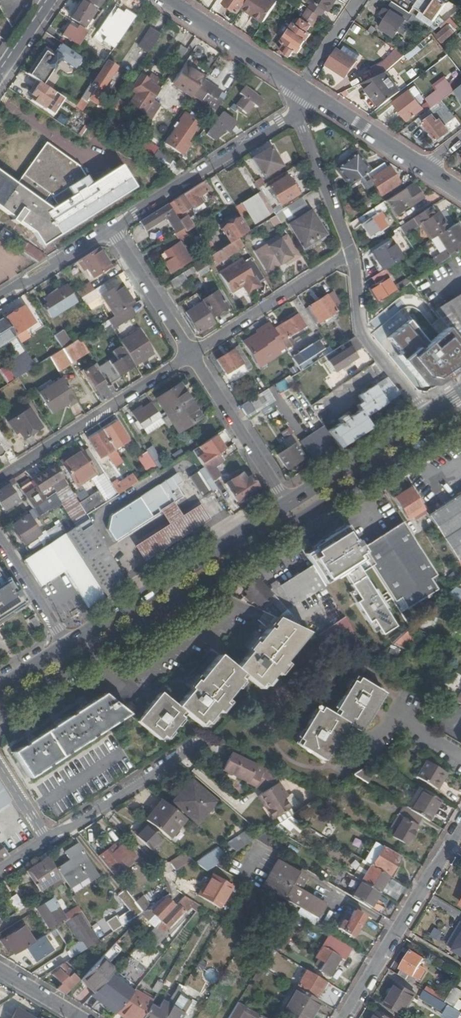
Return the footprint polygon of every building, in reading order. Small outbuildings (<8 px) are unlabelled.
[(223,3),(237,12),(245,0),(225,0),(223,3)] [(244,5),(253,12),(250,16),(262,24),(278,1),(277,0),(247,0),(244,5)] [(312,0),(327,10),(334,0),(312,0)] [(409,13),(412,15),(435,30),(444,22),(445,22),(441,19),(447,10),(444,8),(446,5),(446,4),(440,0),(418,0),(409,13)] [(446,4),(446,5),(457,12),(460,9),(455,5),(447,0),(440,0),(446,4)] [(69,20),(83,28),(95,10),(80,1),(70,16),(71,17),(69,20)] [(405,20),(408,22),(412,15),(409,13),(392,2),(387,8),(382,9),(378,14),(385,19),(379,28),(393,38),(400,29),(402,30),(404,27),(402,25),(405,20)] [(244,5),(241,10),(250,16),(253,12),(244,5)] [(103,21),(117,30),(109,43),(115,47),(132,20),(112,8),(103,21)] [(293,51),(297,53),(310,34),(306,31),(310,25),(312,26),(318,16),(308,9),(297,25),(293,23),(281,42),(284,44),(279,50),(289,57),(293,51)] [(454,33),(451,29),(456,25),(451,18),(445,22),(444,22),(448,27),(437,35),(442,42),(454,33)] [(363,20),(359,25),(372,34),(376,28),(363,20)] [(103,29),(97,25),(93,33),(92,33),(98,37),(103,29)] [(67,27),(61,37),(77,47),(86,32),(77,27),(74,31),(67,27)] [(149,30),(138,47),(148,53),(159,36),(149,30)] [(431,34),(405,56),(404,57),(394,65),(397,68),(415,54),(416,56),(427,48),(438,63),(448,55),(431,34)] [(53,56),(42,49),(25,75),(38,83),(42,86),(50,72),(53,74),(61,62),(65,65),(73,52),(61,44),(53,56)] [(179,46),(172,58),(178,62),(186,50),(179,46)] [(355,61),(335,48),(325,64),(345,77),(355,61)] [(80,57),(73,52),(65,65),(72,69),(80,57)] [(383,63),(371,70),(375,78),(385,72),(394,65),(404,57),(397,52),(383,63)] [(107,62),(91,86),(90,85),(87,89),(90,91),(93,87),(99,92),(116,67),(107,62)] [(185,63),(172,83),(192,96),(193,95),(204,77),(205,76),(185,63)] [(375,78),(366,82),(383,105),(399,92),(385,72),(375,78)] [(153,101),(160,91),(153,86),(157,80),(149,76),(147,79),(142,75),(131,91),(137,95),(130,105),(144,114),(145,113),(151,104),(153,101)] [(223,88),(204,77),(193,95),(216,110),(224,97),(219,94),(223,88)] [(366,82),(362,84),(379,108),(383,105),(366,82)] [(37,98),(34,103),(43,110),(54,94),(49,90),(46,88),(42,86),(38,83),(30,95),(37,98)] [(257,108),(262,102),(245,87),(239,94),(243,98),(235,107),(245,115),(253,105),(257,108)] [(414,87),(409,90),(414,98),(420,94),(414,87)] [(406,121),(422,108),(414,98),(409,90),(393,103),(406,121)] [(82,97),(76,93),(68,103),(75,107),(82,97)] [(88,101),(82,97),(75,107),(81,111),(88,101)] [(123,102),(118,99),(111,109),(117,112),(123,102)] [(450,132),(436,114),(446,106),(442,100),(420,117),(438,141),(450,132)] [(153,101),(151,104),(145,113),(151,117),(159,105),(153,101)] [(137,113),(131,122),(137,125),(143,116),(137,113)] [(226,132),(233,123),(222,113),(204,135),(211,140),(221,128),(226,132)] [(181,122),(166,143),(170,146),(174,148),(183,133),(184,134),(188,127),(193,130),(199,122),(188,115),(183,123),(181,122)] [(117,126),(105,118),(100,125),(112,133),(117,126)] [(79,166),(46,144),(15,189),(0,179),(0,211),(12,219),(10,221),(15,224),(17,222),(34,234),(40,245),(75,224),(134,188),(121,166),(91,184),(79,166)] [(281,166),(271,148),(252,159),(262,177),(268,174),(280,167),(281,166)] [(156,153),(152,159),(165,168),(169,161),(156,153)] [(358,156),(338,170),(350,186),(365,176),(370,173),(358,156)] [(243,165),(238,168),(254,196),(261,193),(259,189),(257,186),(253,180),(243,165)] [(387,168),(386,169),(383,165),(370,173),(365,176),(379,197),(398,185),(387,168)] [(280,167),(268,174),(272,181),(284,174),(280,167)] [(259,177),(253,180),(257,186),(262,183),(259,177)] [(269,188),(280,207),(298,195),(287,177),(269,188)] [(202,183),(182,196),(190,209),(191,211),(199,206),(202,204),(199,198),(208,192),(202,183)] [(402,190),(383,202),(388,209),(394,219),(409,209),(409,210),(424,200),(416,187),(405,194),(402,190)] [(269,188),(261,193),(272,211),(280,207),(269,188)] [(254,196),(236,208),(242,217),(248,214),(254,225),(274,213),(272,211),(261,193),(254,196)] [(190,209),(182,196),(168,204),(173,214),(179,210),(182,214),(190,209)] [(295,222),(289,227),(303,249),(314,242),(326,235),(311,211),(310,212),(301,198),(286,208),(295,222)] [(384,219),(381,214),(388,209),(383,202),(358,219),(361,225),(369,239),(376,234),(377,236),(382,233),(381,231),(386,228),(381,221),(384,219)] [(173,214),(168,204),(141,222),(146,231),(165,219),(175,234),(182,228),(178,222),(173,214)] [(199,206),(191,211),(193,215),(201,210),(199,206)] [(286,208),(280,212),(287,224),(289,227),(295,222),(286,208)] [(430,208),(411,220),(417,228),(419,226),(429,242),(430,241),(437,237),(448,229),(438,214),(436,215),(430,208)] [(275,215),(282,228),(287,224),(280,212),(275,215)] [(186,217),(178,222),(182,228),(185,233),(192,227),(186,217)] [(239,219),(221,230),(230,244),(232,243),(238,238),(247,233),(239,219)] [(417,228),(411,220),(400,227),(399,229),(404,237),(417,228)] [(206,221),(200,224),(213,245),(217,252),(223,248),(206,221)] [(437,237),(446,250),(439,255),(432,259),(433,260),(437,266),(460,250),(460,235),(455,225),(448,229),(437,237)] [(0,230),(0,238),(36,264),(46,257),(3,226),(1,228),(0,230)] [(163,241),(167,249),(178,242),(187,236),(185,233),(182,228),(175,234),(163,241)] [(279,239),(255,253),(267,274),(280,266),(279,264),(283,262),(286,266),(300,258),(288,237),(280,241),(279,239)] [(437,237),(430,241),(439,255),(446,250),(437,237)] [(238,238),(232,243),(237,251),(243,247),(238,238)] [(170,273),(190,260),(178,242),(167,249),(164,251),(169,259),(163,263),(170,273)] [(317,246),(314,242),(303,249),(305,253),(317,246)] [(390,242),(372,254),(379,263),(383,270),(384,271),(395,264),(401,260),(390,242)] [(223,248),(217,252),(211,256),(216,264),(237,251),(232,243),(230,244),(223,248)] [(213,245),(207,250),(209,253),(211,256),(217,252),(213,245)] [(98,250),(81,260),(93,278),(109,268),(98,250)] [(211,256),(203,261),(207,267),(208,269),(216,264),(211,256)] [(261,288),(259,285),(264,281),(256,268),(251,260),(245,264),(242,260),(219,274),(231,294),(241,288),(247,296),(261,288)] [(433,260),(426,264),(430,270),(437,266),(433,260)] [(203,261),(192,268),(196,274),(198,273),(207,267),(203,261)] [(208,269),(207,267),(198,273),(202,279),(211,273),(208,269)] [(196,274),(192,268),(182,274),(186,280),(196,274)] [(375,286),(370,290),(380,304),(389,297),(395,293),(382,273),(371,280),(375,286)] [(186,280),(182,274),(170,283),(175,290),(187,282),(186,280)] [(398,290),(411,283),(407,277),(394,284),(398,290)] [(89,284),(76,292),(81,299),(93,291),(94,291),(89,284)] [(131,303),(120,285),(105,294),(117,313),(131,303)] [(57,292),(45,300),(50,308),(54,315),(74,302),(65,287),(57,292)] [(94,291),(93,291),(97,298),(104,293),(99,287),(94,291)] [(56,289),(40,299),(47,309),(50,308),(45,300),(57,292),(56,289)] [(97,298),(93,291),(81,299),(85,306),(97,298)] [(213,318),(228,309),(217,293),(203,302),(213,318)] [(333,294),(326,297),(334,309),(341,305),(333,294)] [(436,316),(452,335),(460,346),(460,294),(434,312),(436,316)] [(189,312),(186,314),(191,322),(197,331),(200,335),(215,325),(196,295),(183,303),(189,312)] [(326,297),(309,309),(318,323),(336,312),(334,309),(326,297)] [(396,334),(406,347),(397,354),(390,359),(398,370),(408,362),(411,366),(418,361),(426,372),(428,375),(435,386),(445,380),(453,375),(444,365),(435,354),(430,357),(424,349),(428,345),(425,341),(410,322),(389,297),(380,304),(367,312),(367,315),(372,321),(380,315),(395,335),(396,334)] [(4,307),(8,314),(24,305),(20,298),(4,307)] [(145,306),(141,300),(108,322),(110,325),(114,332),(135,317),(131,311),(139,307),(140,309),(145,306)] [(23,308),(5,320),(16,337),(20,334),(21,336),(23,334),(23,332),(26,330),(27,332),(30,330),(29,329),(34,325),(23,308)] [(309,309),(306,311),(315,325),(318,323),(309,309)] [(277,328),(270,319),(267,321),(273,330),(275,329),(288,348),(293,345),(288,338),(298,331),(300,334),(306,331),(304,328),(305,327),(297,315),(277,328)] [(380,315),(372,321),(397,354),(406,347),(396,334),(395,335),(380,315)] [(436,316),(428,322),(437,333),(444,341),(452,335),(436,316)] [(1,344),(8,339),(9,344),(15,360),(6,366),(15,380),(17,379),(35,367),(32,362),(31,361),(16,337),(5,320),(0,323),(0,344),(1,344)] [(110,325),(108,322),(99,327),(98,328),(100,331),(110,325)] [(191,322),(189,324),(195,333),(197,331),(191,322)] [(63,331),(53,336),(62,350),(71,344),(63,331)] [(129,339),(133,345),(125,351),(134,366),(152,355),(139,333),(129,339)] [(425,341),(428,345),(435,354),(444,365),(452,359),(440,344),(444,341),(437,333),(425,341)] [(440,344),(452,359),(460,370),(460,346),(452,335),(444,341),(440,344)] [(360,346),(354,338),(324,358),(334,374),(341,369),(349,364),(356,359),(352,352),(360,346)] [(71,344),(62,350),(53,356),(47,359),(56,373),(79,359),(77,355),(86,349),(80,339),(79,339),(71,344)] [(129,339),(121,343),(125,351),(133,345),(129,339)] [(325,350),(320,342),(293,359),(302,372),(311,367),(309,364),(317,358),(316,357),(325,350)] [(284,345),(264,358),(280,383),(291,376),(293,378),(302,372),(293,359),(284,345)] [(428,345),(424,349),(430,357),(435,354),(428,345)] [(242,365),(247,371),(252,368),(239,347),(217,361),(226,374),(242,365)] [(108,362),(98,368),(109,386),(119,379),(118,377),(132,368),(120,348),(112,352),(115,358),(117,361),(110,365),(108,362)] [(35,367),(35,368),(47,359),(53,356),(49,351),(32,362),(35,367)] [(452,359),(444,365),(453,375),(460,370),(452,359)] [(349,364),(341,369),(343,373),(351,368),(349,364)] [(95,370),(93,367),(83,373),(101,402),(114,394),(97,369),(95,370)] [(280,393),(296,383),(293,378),(291,376),(280,383),(276,386),(280,393)] [(338,421),(341,425),(328,432),(339,449),(371,428),(365,418),(380,408),(388,403),(401,395),(387,378),(359,397),(363,403),(357,406),(361,412),(352,417),(349,414),(338,421)] [(67,405),(69,408),(76,404),(60,380),(38,395),(50,415),(67,405)] [(179,384),(156,399),(167,416),(173,425),(178,433),(201,418),(179,384)] [(249,420),(259,413),(252,401),(241,408),(249,420)] [(136,422),(141,429),(143,427),(158,418),(159,417),(151,403),(143,409),(140,405),(133,410),(135,413),(134,414),(138,420),(136,422)] [(277,410),(273,404),(263,410),(263,411),(266,416),(277,410)] [(21,441),(39,430),(28,411),(7,424),(14,436),(16,434),(21,441)] [(167,416),(161,420),(167,429),(173,425),(167,416)] [(158,418),(143,427),(147,433),(162,424),(158,418)] [(116,424),(103,432),(114,449),(128,441),(116,424)] [(326,429),(300,444),(313,465),(339,449),(328,432),(326,429)] [(106,454),(115,467),(124,461),(122,458),(121,459),(114,449),(103,432),(88,440),(100,458),(106,454)] [(3,454),(9,450),(0,435),(0,455),(2,454),(3,454)] [(288,450),(279,456),(288,470),(305,460),(290,438),(284,442),(288,450)] [(215,448),(210,440),(193,451),(202,466),(204,468),(212,463),(206,454),(215,448)] [(146,451),(147,452),(158,470),(158,471),(164,467),(159,459),(159,458),(152,447),(146,451)] [(92,471),(96,477),(103,473),(88,448),(63,464),(74,483),(92,471)] [(237,450),(229,455),(234,464),(242,458),(237,450)] [(182,451),(173,457),(176,462),(185,457),(182,451)] [(147,452),(138,457),(150,475),(158,470),(147,452)] [(23,498),(30,510),(44,502),(39,495),(53,486),(63,480),(54,466),(37,477),(41,483),(34,487),(31,483),(19,490),(15,483),(8,488),(7,486),(0,490),(0,506),(3,511),(23,498)] [(212,493),(198,472),(184,480),(198,502),(212,493)] [(247,480),(243,474),(226,485),(238,503),(259,489),(251,478),(247,480)] [(118,480),(111,485),(118,495),(121,493),(138,483),(133,475),(120,483),(118,480)] [(177,476),(166,483),(177,500),(182,497),(176,487),(181,483),(177,476)] [(37,477),(30,481),(31,483),(34,487),(41,483),(37,477)] [(63,480),(53,486),(57,493),(67,487),(63,480)] [(177,500),(166,483),(129,505),(142,525),(161,514),(171,507),(170,505),(173,502),(177,500)] [(53,496),(58,503),(74,529),(88,520),(85,515),(77,503),(74,497),(72,498),(70,496),(72,495),(68,488),(67,487),(57,493),(53,496)] [(395,497),(408,519),(424,509),(411,487),(395,497)] [(106,502),(99,490),(77,503),(85,515),(106,502)] [(428,514),(457,562),(460,559),(460,493),(428,514)] [(53,496),(44,502),(30,510),(28,512),(33,520),(58,503),(53,496)] [(161,514),(168,525),(149,536),(160,552),(197,529),(186,513),(182,516),(178,510),(173,502),(170,505),(171,507),(161,514)] [(108,531),(114,542),(142,525),(129,505),(109,517),(108,531)] [(200,505),(186,513),(197,529),(210,520),(200,505)] [(24,544),(39,534),(27,517),(13,526),(24,544)] [(65,534),(85,565),(106,598),(128,584),(103,543),(88,520),(74,529),(65,534)] [(361,549),(363,551),(371,564),(395,602),(401,599),(407,610),(438,591),(431,580),(437,576),(403,522),(361,549)] [(49,537),(59,531),(56,525),(46,531),(49,537)] [(347,526),(304,553),(311,565),(312,565),(322,582),(344,569),(362,598),(358,601),(370,620),(374,618),(383,633),(397,624),(363,569),(371,564),(361,549),(347,526)] [(85,565),(65,534),(22,561),(38,586),(64,570),(89,609),(106,598),(85,565)] [(149,536),(133,547),(144,563),(160,552),(149,536)] [(287,580),(287,581),(300,602),(318,590),(320,593),(327,589),(325,586),(322,582),(312,565),(311,565),(287,580)] [(0,575),(0,625),(23,610),(0,575)] [(269,597),(284,614),(288,610),(272,593),(271,594),(258,579),(255,581),(252,578),(246,583),(249,586),(245,590),(248,593),(253,599),(259,605),(269,597)] [(266,582),(270,590),(276,588),(272,579),(266,582)] [(280,585),(294,606),(300,602),(287,581),(280,585)] [(460,602),(460,590),(456,588),(449,594),(446,597),(460,602)] [(253,599),(248,593),(245,595),(251,601),(253,599)] [(453,609),(451,616),(460,619),(460,618),(460,612),(453,609)] [(307,631),(288,610),(284,614),(280,618),(307,631)] [(176,706),(161,694),(136,722),(158,741),(162,736),(165,739),(182,719),(179,716),(183,712),(199,725),(202,721),(206,724),(216,711),(219,714),(226,706),(223,702),(241,682),(238,679),(242,674),(245,677),(257,687),(262,681),(265,684),(275,673),(277,675),(283,667),(281,666),(309,632),(308,631),(307,631),(280,618),(277,617),(255,643),(253,642),(246,650),(248,652),(235,668),(219,655),(195,683),(193,682),(187,689),(189,691),(176,706)] [(367,654),(344,617),(320,634),(321,635),(325,637),(367,654)] [(407,631),(405,633),(397,640),(392,644),(402,648),(407,643),(409,646),(415,641),(407,631)] [(320,714),(316,712),(300,739),(303,741),(300,745),(325,760),(348,722),(362,730),(384,693),(359,679),(356,684),(353,682),(336,710),(340,713),(337,717),(333,715),(323,709),(320,714)] [(14,751),(30,777),(127,715),(103,695),(89,704),(87,701),(80,705),(82,708),(62,720),(60,717),(53,722),(55,725),(37,737),(34,734),(27,738),(29,741),(14,751)] [(441,711),(435,701),(423,707),(429,718),(441,711)] [(221,771),(255,788),(266,771),(230,753),(221,771)] [(415,775),(437,789),(441,781),(438,779),(442,772),(423,761),(415,775)] [(263,793),(260,795),(269,809),(266,811),(272,821),(291,809),(285,800),(288,798),(279,783),(281,778),(266,771),(255,790),(263,793)] [(361,771),(352,777),(365,784),(370,776),(361,771)] [(11,800),(0,782),(0,807),(11,800)] [(182,794),(174,803),(193,819),(204,807),(206,808),(212,802),(190,782),(184,789),(182,794)] [(184,789),(181,786),(170,799),(174,803),(182,794),(184,789)] [(438,800),(421,790),(409,810),(422,817),(426,820),(438,800)] [(260,795),(257,797),(266,811),(269,809),(260,795)] [(144,821),(168,839),(183,819),(160,801),(144,821)] [(206,808),(204,807),(193,819),(197,823),(208,811),(206,808)] [(392,836),(406,844),(422,817),(409,810),(408,809),(392,836)] [(296,813),(289,818),(303,826),(307,820),(296,813)] [(8,826),(0,814),(0,832),(8,826)] [(136,837),(147,826),(144,823),(133,835),(136,837)] [(136,837),(149,851),(162,837),(147,826),(136,837)] [(248,834),(227,847),(234,853),(254,840),(248,834)] [(264,834),(261,836),(254,840),(265,847),(271,838),(264,834)] [(107,851),(98,858),(114,876),(135,860),(127,851),(130,849),(125,843),(117,850),(110,855),(107,851)] [(381,850),(373,844),(364,861),(370,865),(371,866),(381,850)] [(85,878),(88,882),(97,876),(77,846),(65,854),(70,862),(57,870),(69,888),(85,878)] [(117,850),(114,846),(107,851),(110,855),(117,850)] [(382,848),(381,850),(371,866),(389,876),(399,858),(382,848)] [(130,849),(127,851),(135,860),(137,858),(130,849)] [(48,886),(51,891),(63,884),(45,854),(38,859),(41,862),(29,870),(37,883),(44,879),(48,886)] [(182,854),(168,863),(174,872),(191,861),(182,854)] [(216,865),(210,857),(197,865),(205,872),(213,867),(216,865)] [(278,862),(263,887),(293,904),(301,891),(297,888),(304,877),(278,862)] [(371,866),(370,865),(360,881),(379,892),(389,876),(371,866)] [(37,883),(29,870),(25,872),(39,893),(48,886),(44,879),(37,883)] [(209,874),(195,896),(217,908),(230,886),(209,874)] [(354,892),(360,881),(355,877),(348,889),(354,892)] [(354,892),(351,897),(382,915),(386,909),(374,901),(379,892),(360,881),(354,892)] [(127,911),(116,919),(121,927),(134,918),(143,913),(135,903),(124,889),(115,896),(127,911)] [(323,904),(301,891),(293,904),(315,918),(323,904)] [(16,896),(8,901),(16,914),(24,908),(16,896)] [(192,902),(184,897),(161,922),(169,928),(175,921),(177,919),(192,902)] [(173,906),(164,898),(151,911),(148,909),(147,909),(143,913),(144,915),(143,916),(153,926),(159,919),(160,919),(173,906)] [(140,899),(135,903),(143,913),(147,909),(140,899)] [(48,929),(61,921),(63,923),(65,922),(70,919),(80,912),(78,908),(63,917),(53,900),(37,910),(48,929)] [(344,932),(352,936),(364,916),(354,910),(351,915),(347,913),(338,928),(340,929),(339,931),(343,934),(344,932)] [(81,914),(79,915),(89,932),(92,931),(81,914)] [(78,932),(83,941),(78,944),(69,950),(74,957),(98,942),(98,941),(92,931),(89,932),(79,915),(71,920),(75,927),(73,928),(76,933),(78,932)] [(70,919),(65,922),(78,944),(83,941),(78,932),(76,933),(73,928),(75,927),(71,920),(70,919)] [(248,924),(241,920),(234,931),(241,936),(248,924)] [(169,928),(161,922),(144,939),(156,949),(166,937),(163,934),(169,928)] [(5,949),(9,946),(15,954),(24,948),(33,942),(24,928),(2,942),(5,949)] [(289,936),(284,933),(275,947),(280,950),(289,936)] [(452,948),(455,950),(460,940),(460,933),(452,948)] [(329,935),(326,940),(343,951),(340,957),(344,960),(352,948),(329,935)] [(33,942),(24,948),(34,963),(52,951),(43,937),(33,942)] [(315,957),(323,962),(320,967),(319,970),(328,975),(340,957),(343,951),(326,940),(315,957)] [(118,954),(112,947),(82,977),(95,991),(114,971),(115,970),(109,964),(118,954)] [(69,950),(58,957),(63,964),(64,964),(74,957),(69,950)] [(401,968),(401,970),(398,975),(414,984),(417,979),(413,977),(424,959),(411,951),(401,968)] [(315,957),(312,962),(320,967),(323,962),(315,957)] [(269,964),(262,961),(259,966),(264,969),(265,970),(269,964)] [(53,975),(64,985),(58,991),(65,995),(79,980),(64,964),(63,964),(58,968),(59,969),(54,974),(53,975)] [(264,969),(259,966),(251,980),(256,983),(264,969)] [(296,985),(316,997),(325,982),(305,970),(296,985)] [(95,991),(93,993),(116,1013),(133,992),(135,989),(114,971),(95,991)] [(82,977),(79,980),(93,993),(95,991),(82,977)] [(157,981),(152,990),(156,993),(162,984),(157,981)] [(386,1004),(404,1015),(416,995),(398,984),(386,1004)] [(431,985),(426,992),(445,1003),(449,996),(431,985)] [(455,985),(449,996),(445,1003),(447,1004),(449,1005),(454,1008),(460,996),(460,988),(455,985)] [(320,1002),(295,987),(280,1012),(290,1017),(310,1017),(320,1002)] [(148,1007),(141,1017),(164,1017),(171,1006),(178,995),(180,991),(176,988),(166,1005),(162,1003),(156,1012),(148,1007)] [(133,992),(116,1013),(115,1015),(120,1017),(141,1017),(148,1007),(152,999),(143,994),(141,997),(133,992)] [(422,998),(443,1011),(447,1004),(445,1003),(426,992),(422,998)] [(190,1003),(178,995),(171,1006),(173,1008),(183,1014),(190,1003)] [(194,1005),(190,1003),(183,1014),(187,1017),(194,1005)] [(238,1003),(228,1017),(236,1017),(243,1008),(245,1009),(246,1007),(238,1003)] [(451,1017),(460,1017),(460,1013),(454,1008),(449,1005),(444,1014),(451,1017)] [(164,1017),(181,1017),(183,1014),(173,1008),(171,1006),(164,1017)] [(236,1017),(260,1017),(245,1009),(243,1008),(236,1017)] [(12,1017),(33,1017),(17,1009),(12,1017)]
